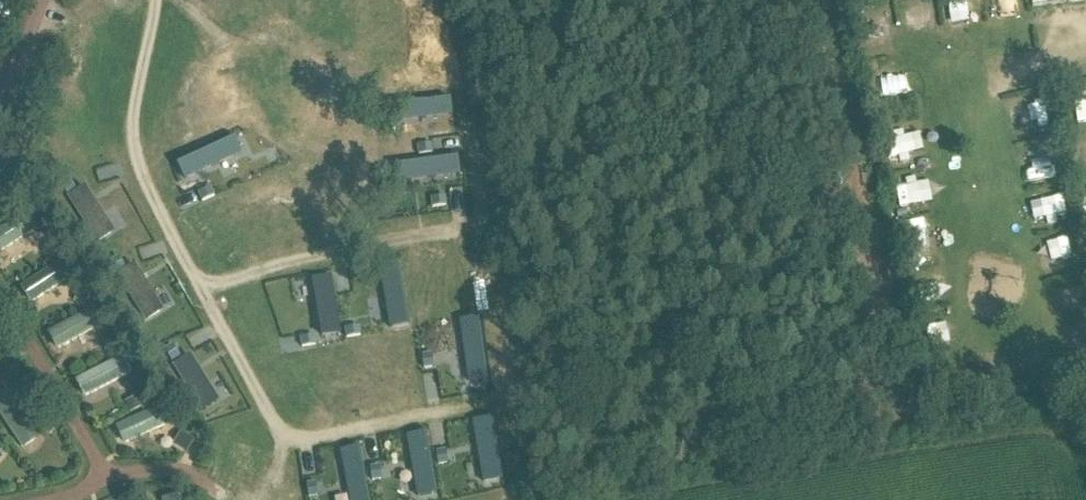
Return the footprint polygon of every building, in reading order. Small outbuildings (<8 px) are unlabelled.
[(903,2),(907,38),(930,35),(926,0),(922,0),(903,2)] [(971,12),(970,0),(949,0),(949,13),(971,12)] [(1025,4),(1029,24),(1030,28),(1036,27),(1085,19),(1085,0),(1025,0),(1025,4)] [(876,100),(906,95),(904,82),(873,87),(876,100)] [(449,97),(387,104),(389,122),(451,115),(449,97)] [(1040,99),(1019,104),(1025,133),(1047,128),(1040,99)] [(235,135),(178,162),(186,180),(243,154),(235,135)] [(1078,139),(1079,165),(1085,165),(1085,139),(1078,139)] [(11,160),(0,151),(0,174),(11,160)] [(456,157),(394,164),(396,183),(458,175),(456,157)] [(69,190),(99,236),(115,226),(85,180),(69,190)] [(1039,223),(1061,221),(1059,196),(1037,198),(1039,223)] [(43,226),(31,209),(0,229),(0,252),(1,253),(43,226)] [(937,229),(914,230),(915,252),(938,250),(937,229)] [(120,264),(151,315),(166,306),(136,255),(120,264)] [(31,304),(76,274),(65,257),(20,287),(31,304)] [(399,268),(381,271),(391,328),(409,325),(399,268)] [(331,276),(313,279),(323,336),(341,333),(331,276)] [(47,328),(57,346),(102,321),(94,307),(92,303),(47,328)] [(480,317),(461,320),(469,381),(488,379),(480,317)] [(175,358),(205,409),(224,398),(193,347),(175,358)] [(133,372),(123,355),(75,380),(85,397),(133,372)] [(0,395),(0,414),(22,449),(38,438),(7,390),(0,395)] [(173,421),(165,403),(116,427),(124,444),(173,421)] [(493,416),(473,420),(484,481),(503,478),(493,416)] [(426,432),(407,435),(418,496),(437,493),(426,432)] [(342,451),(351,499),(371,499),(361,447),(342,451)]
